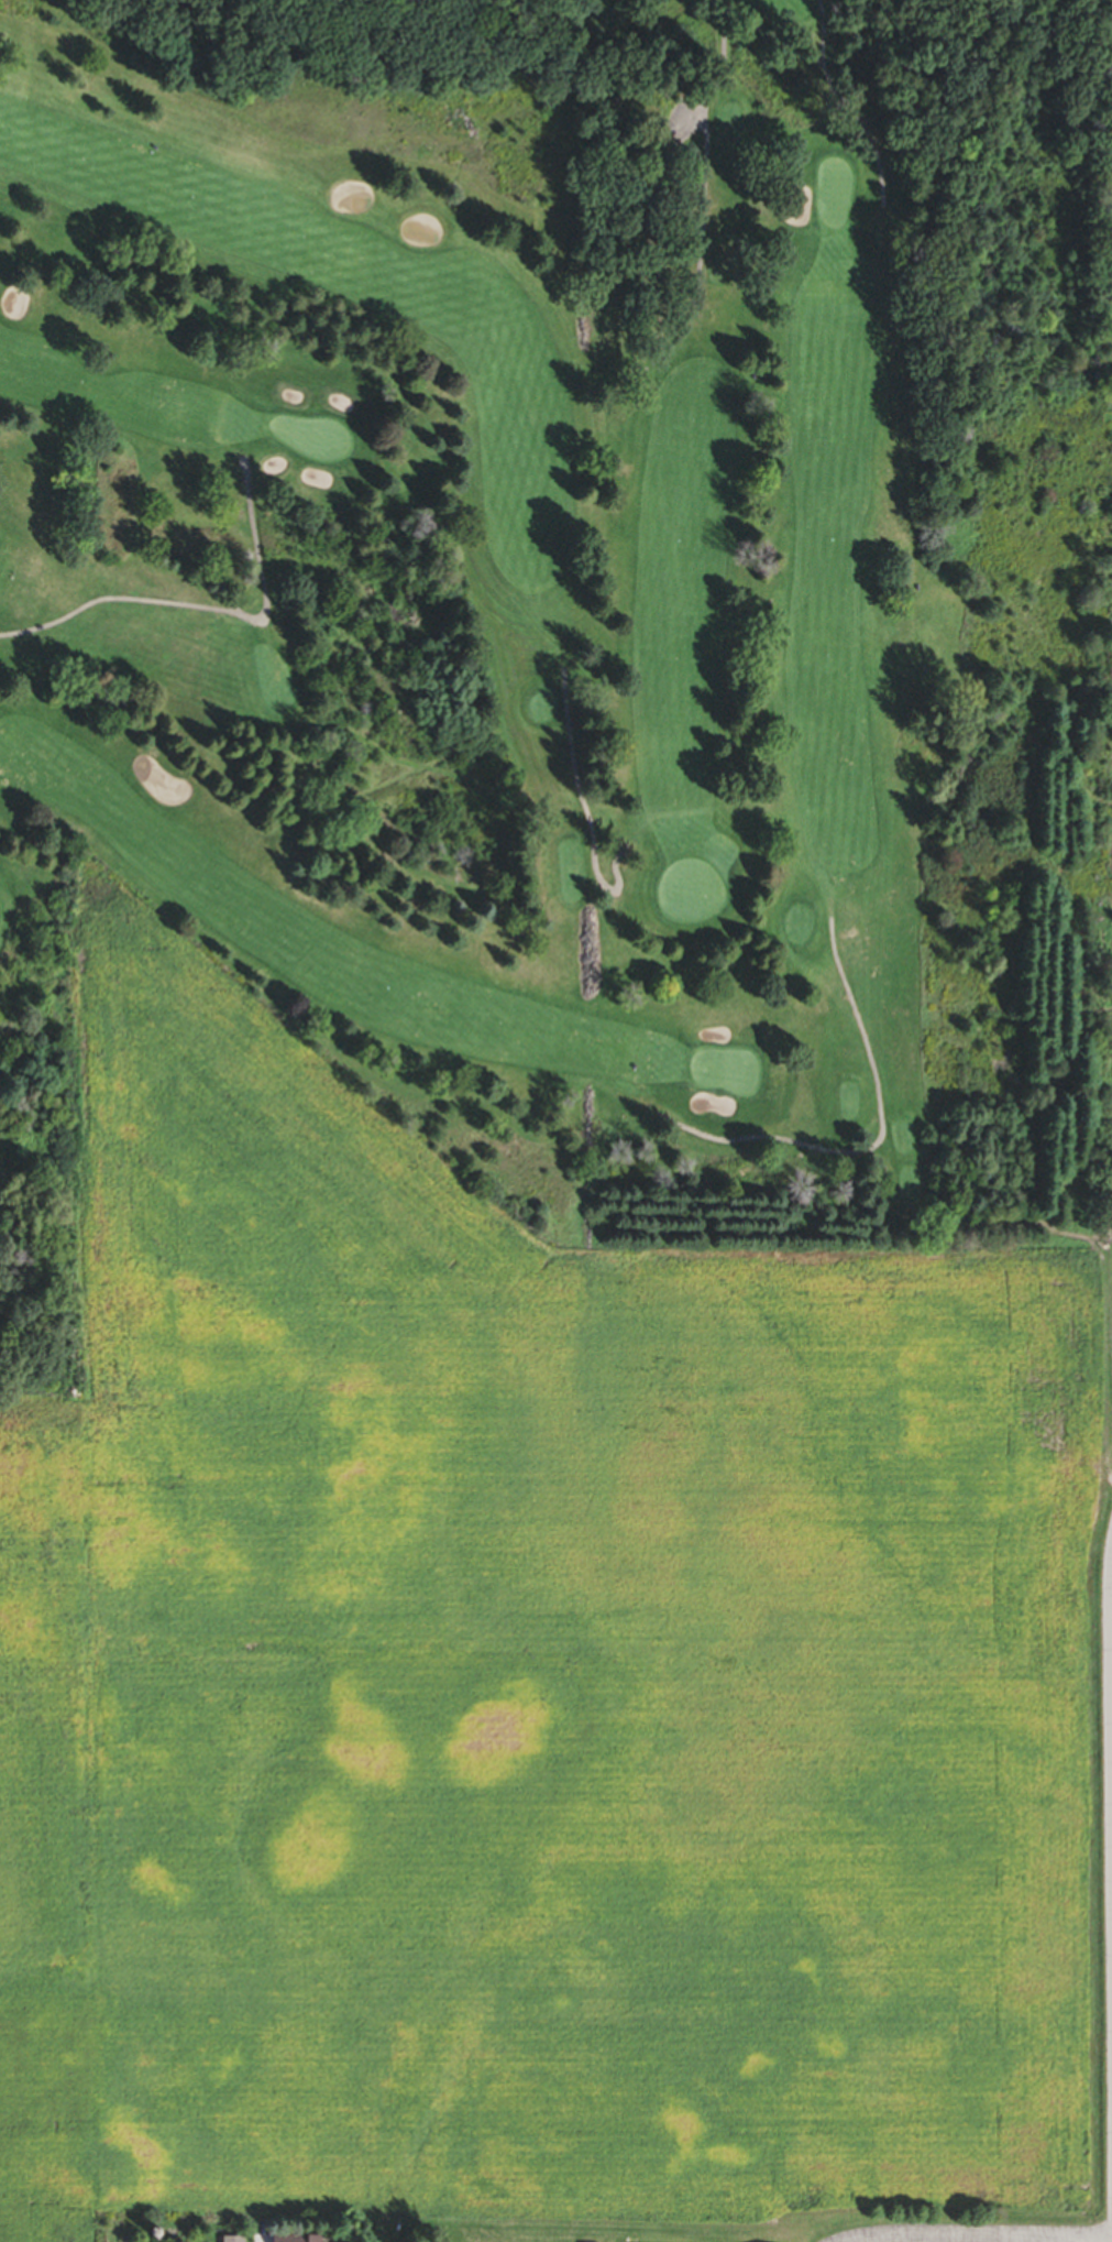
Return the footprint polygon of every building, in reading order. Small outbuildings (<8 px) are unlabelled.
[(648,122),(648,144),(672,145),(671,123),(648,122)]
